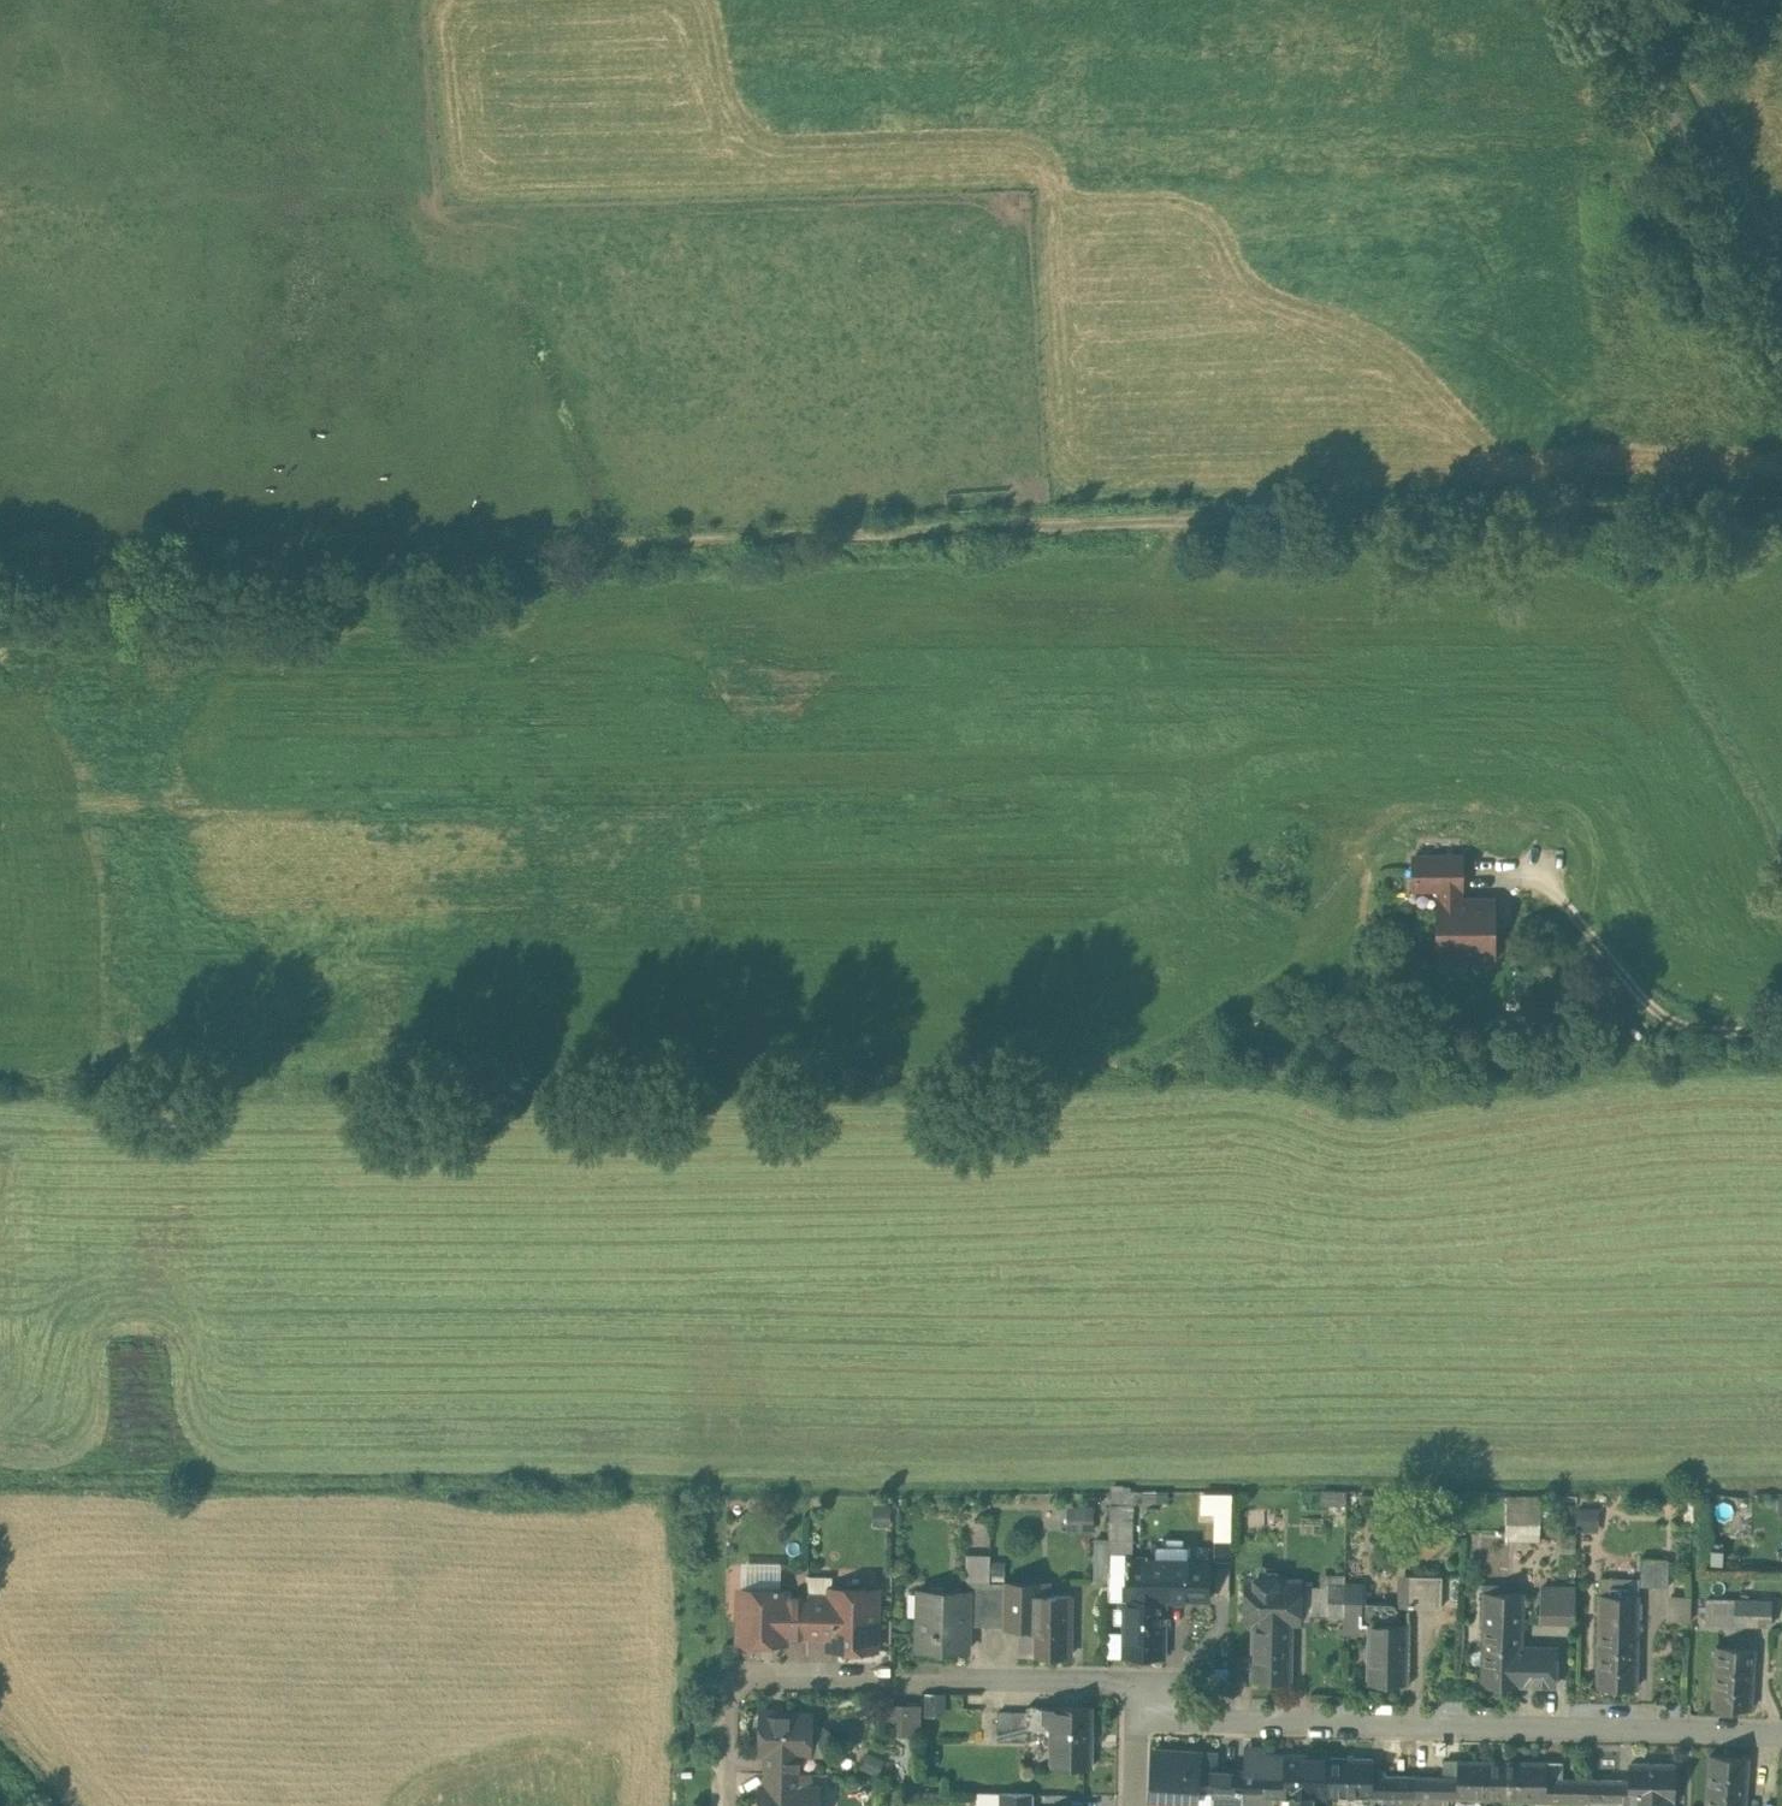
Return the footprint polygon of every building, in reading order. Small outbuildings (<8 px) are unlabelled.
[(1462,855),(1414,855),(1414,888),(1440,888),(1461,888),(1462,887),(1462,855)] [(1494,901),(1461,901),(1461,888),(1440,888),(1440,901),(1439,901),(1439,952),(1494,952),(1494,901)] [(1228,1537),(1228,1490),(1199,1489),(1199,1511),(1213,1511),(1213,1536),(1228,1537)] [(1504,1491),(1504,1536),(1553,1536),(1554,1508),(1534,1507),(1535,1491),(1504,1491)] [(1067,1504),(1067,1528),(1092,1528),(1092,1504),(1067,1504)] [(1598,1528),(1597,1504),(1578,1505),(1579,1529),(1598,1528)] [(1125,1519),(1109,1520),(1108,1583),(1124,1584),(1125,1558),(1125,1557),(1125,1519)] [(990,1554),(966,1554),(965,1581),(968,1582),(968,1581),(988,1582),(989,1582),(990,1554)] [(1208,1560),(1131,1558),(1131,1557),(1125,1557),(1125,1558),(1124,1584),(1124,1597),(1164,1598),(1208,1599),(1208,1560)] [(1669,1559),(1641,1558),(1640,1585),(1668,1586),(1669,1559)] [(1442,1575),(1408,1575),(1408,1606),(1441,1607),(1442,1575)] [(1299,1578),(1246,1577),(1245,1623),(1253,1623),(1253,1621),(1292,1622),(1291,1623),(1292,1623),(1298,1623),(1299,1584),(1299,1583),(1299,1578)] [(1639,1580),(1599,1580),(1598,1594),(1638,1595),(1639,1580)] [(988,1582),(968,1581),(968,1582),(968,1590),(969,1590),(968,1624),(988,1625),(988,1582)] [(989,1582),(988,1582),(988,1625),(1016,1626),(1017,1582),(989,1582)] [(1124,1584),(1108,1583),(1108,1599),(1124,1599),(1124,1597),(1124,1584)] [(1328,1586),(1299,1584),(1298,1623),(1310,1623),(1310,1615),(1328,1615),(1328,1586)] [(1345,1584),(1328,1584),(1328,1586),(1328,1615),(1344,1616),(1345,1584)] [(1361,1584),(1345,1584),(1344,1616),(1344,1632),(1361,1632),(1362,1624),(1362,1616),(1361,1616),(1361,1603),(1361,1584)] [(774,1589),(741,1588),(740,1641),(745,1646),(755,1646),(760,1641),(784,1642),(784,1594),(784,1589),(780,1589),(780,1585),(774,1585),(774,1589)] [(877,1588),(832,1587),(832,1595),(826,1594),(825,1638),(831,1638),(831,1648),(875,1648),(877,1588)] [(1575,1587),(1541,1587),(1540,1621),(1575,1621),(1575,1587)] [(968,1590),(924,1590),(923,1616),(918,1616),(917,1649),(962,1650),(962,1624),(968,1624),(969,1590),(968,1590)] [(1524,1593),(1484,1592),(1481,1684),(1521,1685),(1522,1666),(1524,1593)] [(808,1594),(784,1594),(784,1637),(808,1637),(808,1594)] [(826,1594),(809,1594),(808,1594),(808,1637),(825,1638),(826,1594)] [(1638,1595),(1598,1594),(1598,1628),(1638,1629),(1639,1595),(1638,1595)] [(1070,1596),(1032,1595),(1031,1635),(1019,1635),(1019,1653),(1070,1654),(1070,1596)] [(1164,1598),(1124,1597),(1124,1599),(1124,1634),(1124,1656),(1163,1657),(1164,1598)] [(1735,1599),(1706,1598),(1705,1622),(1734,1623),(1735,1599)] [(1771,1601),(1735,1599),(1734,1623),(1771,1625),(1771,1601)] [(1392,1603),(1361,1603),(1361,1616),(1362,1616),(1362,1624),(1368,1624),(1368,1623),(1398,1623),(1398,1609),(1397,1608),(1397,1609),(1392,1603)] [(1292,1622),(1253,1621),(1253,1623),(1252,1679),(1291,1680),(1292,1623),(1291,1623),(1292,1622)] [(1398,1623),(1368,1623),(1368,1624),(1367,1682),(1407,1682),(1408,1623),(1398,1623)] [(1638,1629),(1598,1628),(1597,1686),(1637,1687),(1638,1629)] [(1124,1634),(1108,1634),(1108,1656),(1124,1656),(1124,1634)] [(1556,1647),(1531,1646),(1530,1666),(1522,1666),(1521,1684),(1554,1685),(1556,1647)] [(1754,1649),(1716,1647),(1712,1705),(1751,1707),(1754,1649)] [(924,1690),(924,1712),(944,1712),(944,1690),(924,1690)] [(903,1706),(890,1706),(889,1731),(902,1732),(903,1706)] [(1052,1706),(1027,1706),(1027,1712),(1026,1733),(1051,1733),(1052,1706)] [(1093,1706),(1052,1706),(1051,1733),(1051,1766),(1092,1766),(1093,1706)] [(1027,1712),(998,1711),(997,1740),(1026,1741),(1026,1733),(1027,1712)] [(810,1715),(762,1714),(757,1719),(757,1728),(762,1733),(761,1750),(800,1751),(809,1751),(810,1734),(815,1729),(815,1720),(810,1715)] [(1199,1752),(1154,1749),(1151,1796),(1196,1799),(1197,1790),(1198,1770),(1199,1753),(1199,1752)] [(800,1751),(766,1750),(766,1772),(799,1772),(800,1751)] [(1214,1754),(1199,1753),(1198,1770),(1213,1771),(1214,1754)] [(1709,1754),(1706,1805),(1745,1805),(1748,1757),(1709,1754)] [(1264,1756),(1263,1773),(1256,1773),(1255,1793),(1274,1793),(1274,1794),(1290,1794),(1290,1805),(1313,1805),(1313,1795),(1329,1795),(1328,1794),(1329,1758),(1328,1758),(1328,1757),(1264,1756)] [(1372,1758),(1329,1758),(1328,1794),(1371,1795),(1372,1775),(1372,1758)] [(1458,1759),(1445,1759),(1444,1777),(1446,1777),(1446,1783),(1458,1783),(1458,1759)] [(1502,1760),(1458,1759),(1458,1783),(1458,1797),(1467,1797),(1467,1799),(1481,1799),(1481,1798),(1501,1798),(1501,1797),(1502,1760)] [(1546,1761),(1502,1760),(1501,1797),(1545,1798),(1546,1784),(1546,1761)] [(1562,1761),(1546,1761),(1546,1784),(1557,1785),(1558,1779),(1562,1779),(1562,1761)] [(1674,1764),(1630,1763),(1630,1777),(1629,1800),(1630,1800),(1673,1800),(1674,1764)] [(1213,1771),(1198,1770),(1197,1790),(1211,1791),(1242,1793),(1242,1773),(1213,1771)] [(799,1772),(766,1772),(765,1786),(809,1787),(809,1772),(799,1772)] [(1256,1773),(1242,1772),(1242,1773),(1242,1793),(1255,1793),(1256,1773)] [(1416,1776),(1372,1775),(1371,1795),(1415,1796),(1416,1776)] [(1444,1777),(1416,1776),(1415,1796),(1458,1797),(1458,1783),(1446,1783),(1446,1777),(1444,1777)] [(1616,1780),(1589,1779),(1588,1799),(1629,1800),(1630,1777),(1616,1776),(1616,1780)] [(1562,1779),(1558,1779),(1557,1785),(1546,1784),(1545,1798),(1588,1799),(1589,1779),(1562,1779)] [(760,1786),(760,1805),(818,1805),(818,1787),(809,1787),(765,1786),(760,1786)] [(1211,1791),(1211,1805),(1242,1805),(1242,1793),(1211,1791)] [(992,1792),(992,1805),(1001,1805),(1001,1792),(992,1792)] [(1001,1792),(1001,1805),(1032,1805),(1033,1793),(1001,1792)] [(1242,1793),(1242,1805),(1274,1805),(1274,1794),(1274,1793),(1255,1793),(1242,1793)] [(1415,1796),(1415,1805),(1445,1805),(1445,1797),(1458,1797),(1415,1796)]
